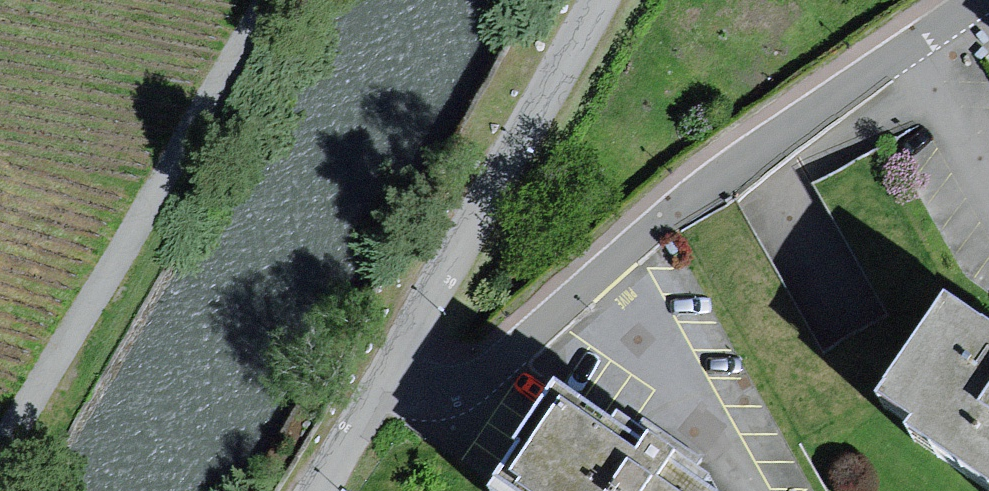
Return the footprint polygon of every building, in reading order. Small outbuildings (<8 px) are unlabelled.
[(900,426),(937,452),(930,461),(974,490),(988,490),(988,342),(968,328),(900,426)] [(530,490),(693,490),(707,471),(645,428),(630,449),(582,416),(530,490)]
